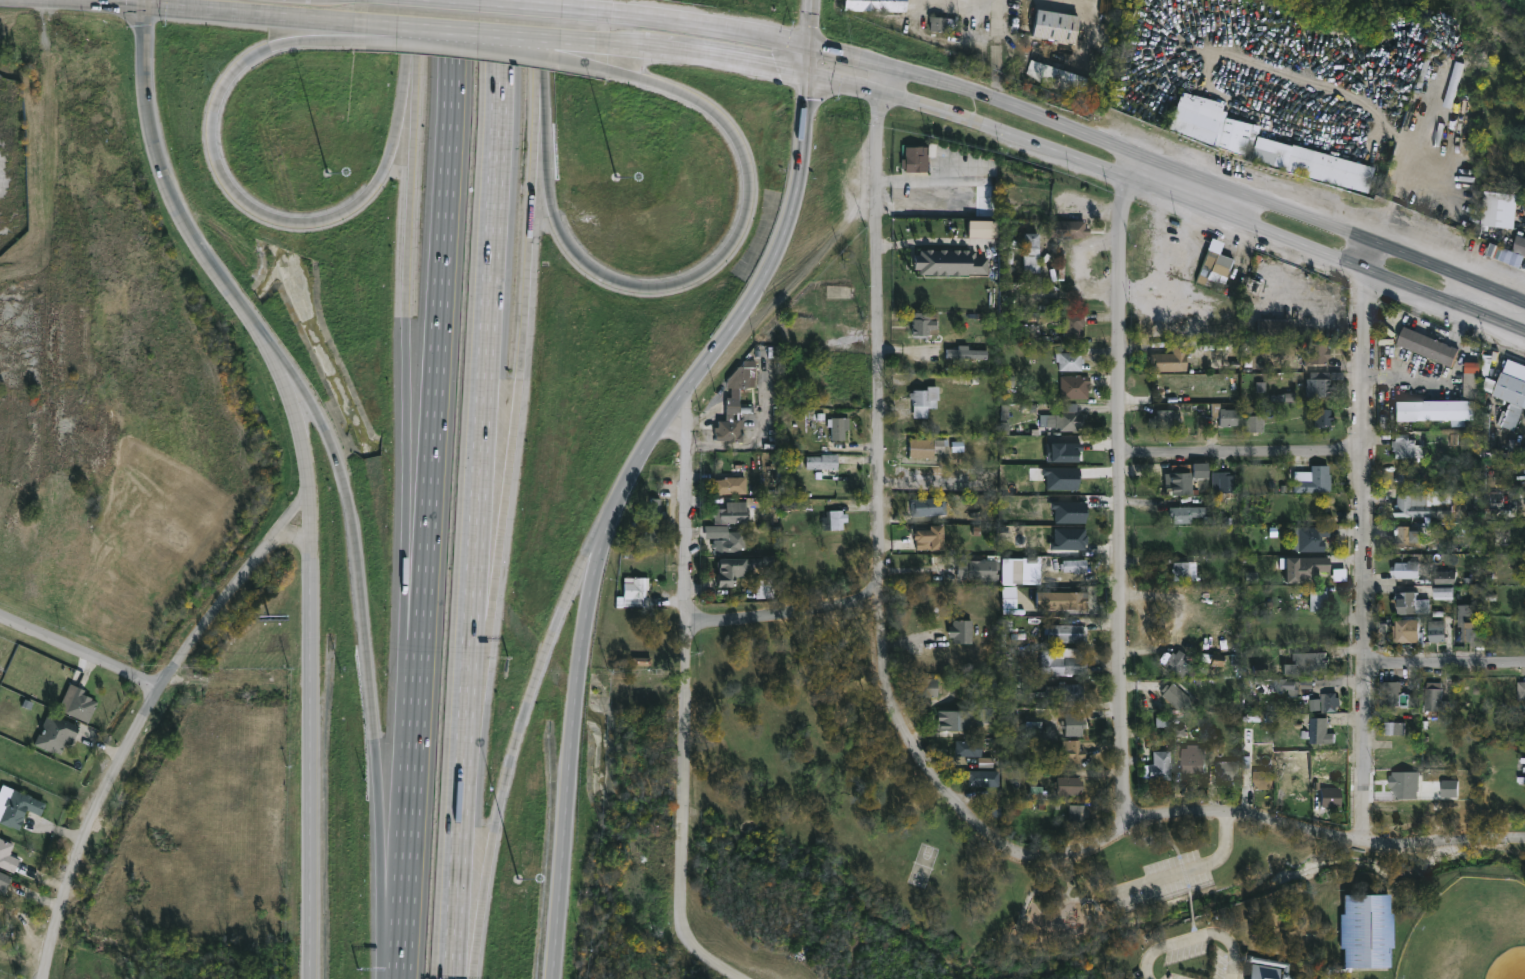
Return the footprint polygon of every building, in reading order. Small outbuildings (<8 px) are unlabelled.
[(848,10),(848,0),(909,0),(909,12),(848,10)] [(1075,15),(1071,42),(1028,35),(1033,8),(1075,15)] [(1173,104),(1217,120),(1221,121),(1222,116),(1257,125),(1254,135),(1288,145),(1289,143),(1371,166),(1365,192),(1282,169),(1247,157),(1248,155),(1216,145),(1216,146),(1165,127),(1168,116),(1163,113),(1167,106),(1171,108),(1173,104)] [(926,150),(925,155),(929,155),(929,168),(927,168),(927,172),(907,171),(907,168),(903,168),(903,159),(908,159),(908,147),(924,147),(924,144),(929,144),(929,150),(926,150)] [(1498,194),(1496,226),(1480,225),(1482,192),(1498,194)] [(1082,221),(1082,227),(1086,227),(1086,235),(1082,235),(1083,237),(1075,237),(1075,238),(1047,237),(1047,220),(1082,221)] [(1034,233),(1034,248),(1038,248),(1038,251),(1046,251),(1044,262),(1036,261),(1036,265),(1050,265),(1050,272),(1021,272),(1021,233),(1034,233)] [(1515,235),(1524,239),(1524,256),(1510,250),(1515,235)] [(956,249),(973,250),(973,257),(985,257),(985,274),(968,273),(968,274),(956,275),(923,274),(923,269),(917,269),(918,254),(923,254),(924,249),(956,249)] [(1225,275),(1222,283),(1216,281),(1214,288),(1195,281),(1206,250),(1231,259),(1225,275)] [(929,335),(916,335),(917,312),(940,312),(940,335),(929,335)] [(1082,320),(1082,326),(1080,326),(1079,336),(1060,336),(1061,314),(1082,314),(1082,320)] [(1284,319),(1283,337),(1254,336),(1254,318),(1284,319)] [(1035,327),(1035,332),(1039,332),(1039,342),(1018,342),(1018,323),(1038,323),(1038,327),(1035,327)] [(1459,349),(1451,368),(1395,344),(1403,326),(1459,349)] [(1325,343),(1325,349),(1328,349),(1328,358),(1325,358),(1325,363),(1303,365),(1303,358),(1304,358),(1304,343),(1325,343)] [(978,346),(977,363),(957,363),(957,345),(978,346)] [(1184,345),(1183,371),(1152,371),(1152,363),(1147,363),(1147,353),(1170,353),(1170,345),(1184,345)] [(1079,353),(1079,359),(1081,359),(1080,370),(1056,370),(1057,352),(1079,353)] [(751,386),(751,387),(748,387),(748,389),(744,389),(744,387),(742,387),(742,400),(742,407),(753,407),(753,413),(735,414),(735,419),(745,419),(745,443),(718,441),(717,427),(720,427),(720,421),(728,420),(727,399),(733,399),(733,388),(729,388),(729,380),(741,366),(745,366),(745,360),(758,360),(757,386),(751,386)] [(1522,380),(1524,381),(1524,409),(1522,408),(1513,431),(1500,426),(1509,403),(1491,395),(1500,372),(1510,376),(1514,364),(1524,369),(1524,372),(1522,380)] [(1327,372),(1328,383),(1330,383),(1330,389),(1328,389),(1328,394),(1323,394),(1323,396),(1305,396),(1305,378),(1309,379),(1309,371),(1327,372)] [(1464,420),(1464,427),(1450,427),(1450,420),(1391,420),(1391,401),(1463,401),(1463,373),(1480,373),(1479,401),(1472,401),(1472,420),(1464,420)] [(1088,377),(1088,385),(1086,385),(1085,398),(1058,398),(1058,376),(1088,377)] [(942,386),(941,400),(939,400),(939,407),(931,407),(931,417),(914,417),(914,399),(912,398),(912,392),(916,392),(916,389),(931,389),(931,386),(942,386)] [(1076,410),(1077,414),(1080,414),(1080,427),(1076,427),(1076,432),(1061,432),(1061,427),(1039,427),(1039,414),(1060,414),(1060,402),(1077,403),(1076,410)] [(1223,408),(1235,409),(1235,425),(1217,425),(1217,418),(1199,417),(1199,412),(1188,412),(1188,403),(1219,403),(1219,408),(1223,408)] [(1179,409),(1181,427),(1146,427),(1146,417),(1154,417),(1154,410),(1179,409)] [(1315,429),(1332,427),(1330,410),(1313,412),(1315,429)] [(1256,411),(1256,415),(1262,415),(1262,432),(1245,432),(1245,416),(1246,416),(1246,411),(1256,411)] [(852,417),(852,430),(849,429),(848,440),(833,440),(833,426),(830,426),(830,419),(833,419),(834,417),(852,417)] [(1405,439),(1414,440),(1415,445),(1424,445),(1425,457),(1393,458),(1392,451),(1391,451),(1391,447),(1390,447),(1391,434),(1405,434),(1405,439)] [(946,438),(946,452),(936,452),(936,457),(910,456),(911,438),(946,438)] [(840,456),(840,469),(808,469),(808,462),(807,462),(807,457),(808,457),(808,455),(841,454),(840,456)] [(1188,486),(1188,495),(1168,495),(1168,492),(1162,492),(1162,473),(1169,473),(1169,464),(1204,463),(1204,477),(1190,477),(1190,486),(1188,486)] [(1413,470),(1413,478),(1419,478),(1418,489),(1397,488),(1397,482),(1395,482),(1395,476),(1398,476),(1400,464),(1413,465),(1413,470)] [(1329,492),(1293,492),(1293,481),(1309,480),(1309,465),(1328,465),(1329,492)] [(1228,471),(1228,475),(1234,474),(1234,492),(1211,492),(1211,471),(1228,471)] [(749,477),(749,494),(725,493),(725,495),(716,493),(717,479),(724,479),(727,479),(727,477),(749,477)] [(1422,496),(1422,500),(1427,500),(1427,506),(1451,505),(1451,517),(1392,517),(1392,509),(1394,509),(1394,505),(1396,505),(1396,496),(1422,496)] [(943,514),(917,515),(916,506),(933,506),(933,498),(951,497),(951,504),(942,504),(943,514)] [(671,516),(670,528),(662,528),(661,545),(651,545),(653,498),(662,498),(661,510),(668,510),(667,516),(671,516)] [(749,506),(749,523),(716,524),(716,517),(714,517),(714,513),(716,513),(716,508),(728,508),(728,502),(749,501),(749,506)] [(1207,506),(1207,523),(1201,523),(1201,516),(1189,516),(1189,522),(1171,523),(1171,515),(1167,515),(1167,507),(1207,506)] [(845,510),(844,514),(849,514),(849,522),(845,522),(845,530),(830,530),(830,524),(825,524),(825,516),(829,516),(829,510),(845,510)] [(936,522),(936,526),(948,525),(949,549),(919,551),(918,523),(936,522)] [(1063,522),(1063,528),(1080,528),(1080,545),(1057,545),(1056,529),(1054,530),(1054,523),(1063,522)] [(1321,536),(1321,539),(1323,539),(1322,552),(1296,552),(1296,542),(1290,542),(1290,526),(1328,527),(1328,536),(1321,536)] [(1413,527),(1413,531),(1418,531),(1418,545),(1411,545),(1411,547),(1392,547),(1392,538),(1383,538),(1383,530),(1396,530),(1397,527),(1413,527)] [(740,539),(740,548),(743,548),(743,556),(715,556),(715,547),(713,547),(713,538),(740,539)] [(1002,554),(1003,561),(1000,561),(1000,574),(1001,574),(1001,581),(960,579),(960,558),(988,560),(988,555),(1002,554)] [(1315,583),(1280,583),(1280,558),(1327,557),(1327,571),(1315,571),(1315,583)] [(724,588),(722,588),(722,574),(724,574),(723,560),(764,559),(764,573),(752,573),(747,574),(747,577),(738,577),(739,588),(724,588)] [(1087,573),(1087,561),(1061,561),(1061,573),(1087,573)] [(1418,564),(1418,578),(1393,578),(1394,575),(1390,575),(1390,567),(1393,567),(1394,563),(1407,564),(1407,561),(1418,562),(1418,564)] [(1194,581),(1172,581),(1172,562),(1194,562),(1194,581)] [(1455,572),(1455,573),(1472,572),(1472,586),(1467,586),(1467,603),(1453,603),(1453,596),(1447,596),(1447,586),(1433,587),(1433,572),(1455,572)] [(651,576),(651,589),(649,588),(649,596),(651,596),(651,605),(618,606),(619,594),(626,594),(627,576),(651,576)] [(1452,589),(1434,589),(1434,600),(1452,600),(1452,589)] [(1327,593),(1326,612),(1308,611),(1308,609),(1301,609),(1302,603),(1308,603),(1308,591),(1327,591),(1327,593)] [(1083,592),(1082,596),(1088,596),(1088,609),(1065,609),(1065,612),(1058,612),(1059,593),(1083,592)] [(1414,593),(1415,615),(1395,617),(1395,610),(1389,611),(1389,600),(1394,599),(1393,594),(1414,593)] [(1481,605),(1481,647),(1469,647),(1469,643),(1461,643),(1461,628),(1457,628),(1456,606),(1481,605)] [(1401,643),(1397,643),(1396,626),(1400,626),(1399,621),(1417,620),(1417,617),(1423,617),(1423,620),(1419,621),(1420,638),(1412,638),(1412,643),(1401,643)] [(975,618),(975,642),(955,641),(955,636),(952,636),(952,624),(955,624),(956,618),(975,618)] [(1444,644),(1444,622),(1427,622),(1427,644),(1444,644)] [(1085,627),(1085,642),(1081,643),(1047,642),(1047,634),(1045,634),(1045,627),(1047,627),(1047,624),(1082,625),(1082,626),(1085,627)] [(1079,649),(1079,658),(1085,660),(1084,671),(1079,671),(1079,674),(1064,674),(1064,676),(1050,676),(1050,673),(1038,673),(1039,650),(1079,649)] [(1181,653),(1186,657),(1183,661),(1194,668),(1188,676),(1184,673),(1181,678),(1156,661),(1163,652),(1168,655),(1170,651),(1173,654),(1176,649),(1181,653)] [(1325,659),(1324,671),(1311,671),(1311,675),(1280,675),(1280,665),(1293,665),(1294,662),(1292,662),(1292,653),(1325,653),(1325,659)] [(940,677),(940,696),(920,696),(920,690),(916,690),(916,683),(920,683),(920,678),(940,677)] [(1400,706),(1378,706),(1379,681),(1400,682),(1400,706)] [(1172,682),(1191,700),(1183,708),(1179,704),(1175,708),(1160,694),(1162,692),(1159,690),(1165,684),(1168,686),(1172,682)] [(1441,682),(1442,700),(1451,701),(1451,716),(1440,715),(1440,711),(1424,711),(1425,688),(1426,688),(1426,682),(1441,682)] [(1517,683),(1517,702),(1524,702),(1524,683),(1517,683)] [(1081,684),(1081,701),(1056,701),(1056,696),(1043,696),(1043,686),(1055,686),(1055,684),(1081,684)] [(93,697),(92,698),(99,702),(90,722),(60,709),(66,695),(72,697),(77,686),(86,689),(84,693),(93,697)] [(1339,713),(1339,695),(1321,695),(1321,713),(1339,713)] [(81,725),(75,738),(69,735),(61,754),(55,751),(55,752),(35,744),(40,733),(42,734),(45,727),(43,726),(49,711),(81,725)] [(956,731),(956,712),(939,712),(939,731),(956,731)] [(1078,719),(1084,719),(1084,728),(1080,728),(1080,736),(1062,735),(1062,713),(1078,713),(1078,719)] [(1327,724),(1327,733),(1333,733),(1332,743),(1307,742),(1307,738),(1300,737),(1301,730),(1307,731),(1308,718),(1328,719),(1327,724)] [(1405,723),(1405,735),(1381,734),(1382,730),(1379,730),(1379,726),(1382,726),(1382,721),(1405,722),(1405,723)] [(981,755),(957,755),(958,739),(984,739),(984,755),(981,755)] [(1078,740),(1079,750),(1083,749),(1083,757),(1080,757),(1081,763),(1069,763),(1069,759),(1062,759),(1061,740),(1078,740)] [(1185,772),(1180,772),(1180,748),(1204,748),(1204,773),(1185,772)] [(1169,750),(1169,779),(1147,779),(1147,777),(1140,777),(1140,764),(1151,763),(1151,750),(1169,750)] [(1237,762),(1236,780),(1214,780),(1214,761),(1237,762)] [(984,779),(984,786),(968,786),(968,769),(996,770),(996,779),(984,779)] [(1252,789),(1251,770),(1270,770),(1270,789),(1252,789)] [(1081,780),(1081,790),(1076,790),(1076,793),(1071,793),(1071,795),(1060,794),(1060,787),(1057,787),(1057,780),(1060,780),(1060,775),(1077,776),(1077,780),(1081,780)] [(1320,780),(1320,786),(1339,786),(1339,805),(1320,805),(1320,789),(1313,788),(1313,780),(1320,780)] [(1287,799),(1305,799),(1305,782),(1287,782),(1287,799)] [(21,829),(0,821),(0,793),(4,784),(34,795),(33,796),(48,803),(43,815),(28,809),(21,829)] [(1086,821),(1086,806),(1068,806),(1068,821),(1086,821)] [(15,872),(0,865),(0,836),(15,843),(11,853),(21,858),(16,869),(15,872)] [(5,893),(0,891),(0,870),(12,876),(5,893)] [(1329,970),(1327,978),(1323,978),(1325,966),(1341,965),(1341,947),(1339,947),(1339,913),(1340,913),(1340,893),(1386,893),(1387,912),(1392,912),(1392,946),(1387,946),(1388,966),(1349,966),(1349,970),(1329,970)] [(1286,974),(1317,978),(1244,978),(1248,960),(1242,959),(1243,953),(1288,962),(1286,974)]
